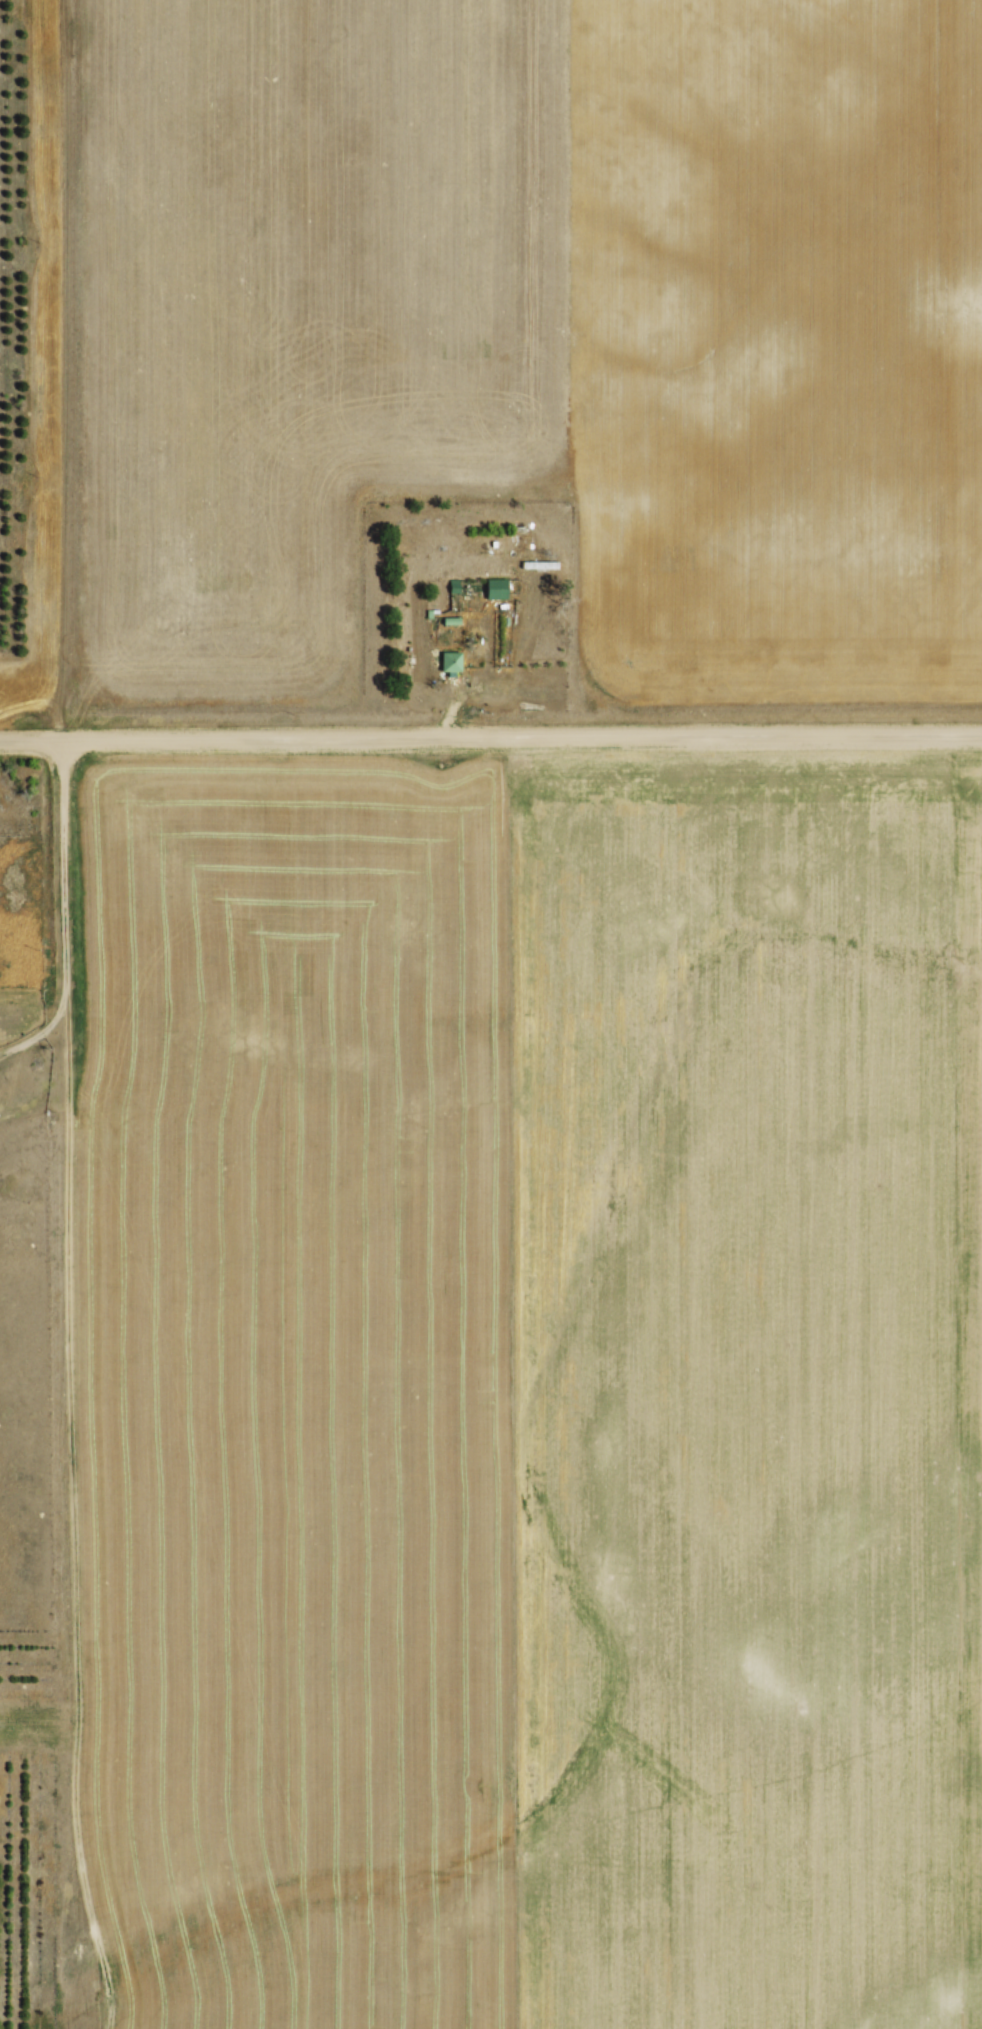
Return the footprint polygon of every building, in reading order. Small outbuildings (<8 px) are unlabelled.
[(521,555),(521,563),(556,562),(556,555),(521,555)] [(520,568),(556,568),(556,559),(520,559),(520,568)] [(485,573),(485,592),(506,592),(506,573),(485,573)] [(444,610),(444,618),(458,618),(458,610),(444,610)] [(441,647),(441,665),(456,666),(457,648),(441,647)]
